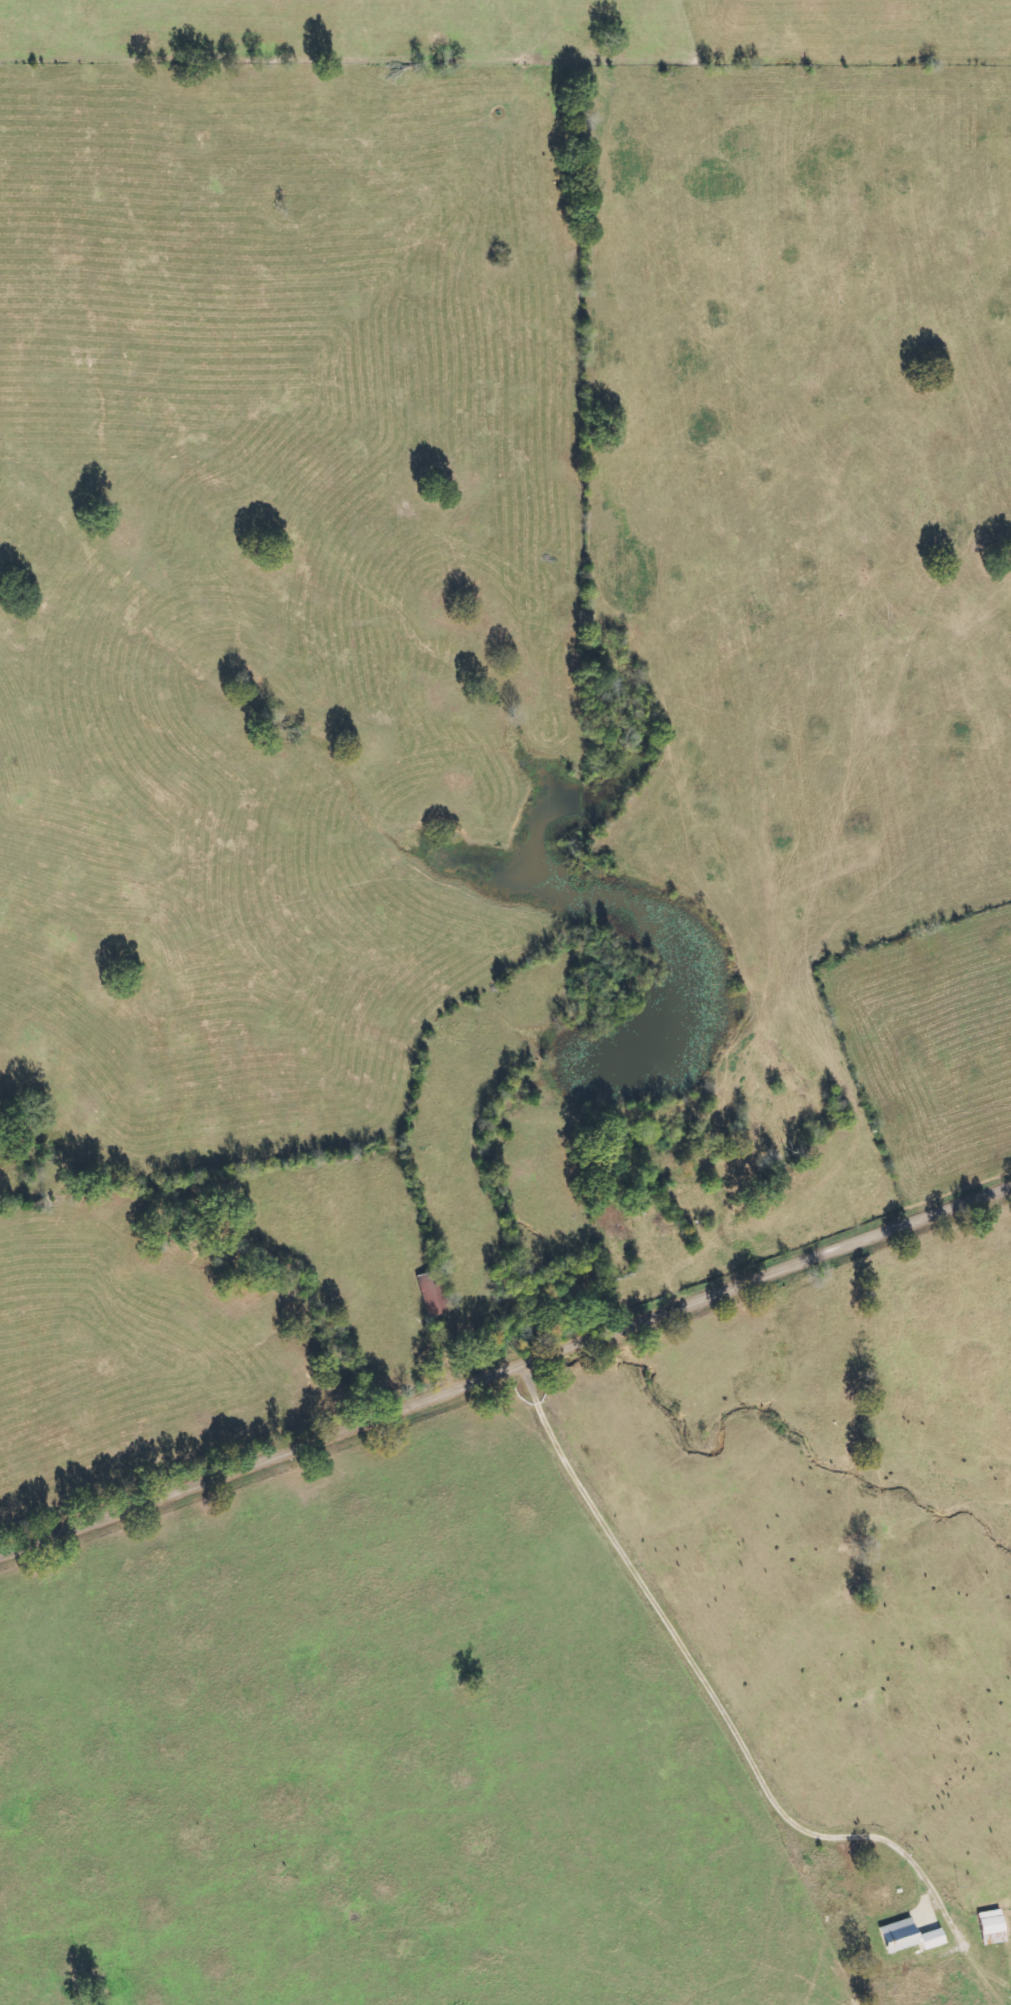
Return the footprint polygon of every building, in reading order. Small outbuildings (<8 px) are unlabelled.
[(981,1914),(983,1936),(986,1936),(987,1944),(1000,1943),(1007,1942),(1003,1911),(981,1914)]
